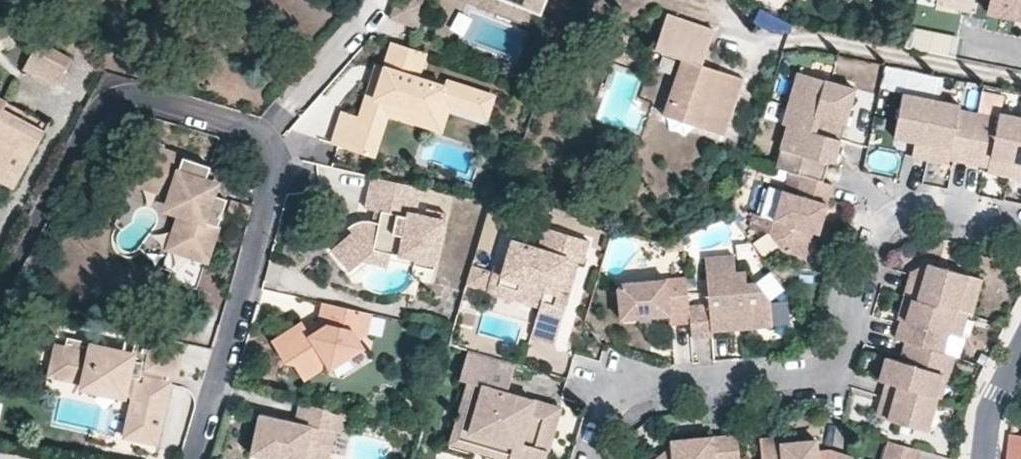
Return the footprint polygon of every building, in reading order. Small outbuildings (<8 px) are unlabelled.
[(390,19),(419,28),(428,0),(397,0),(390,19)] [(517,0),(474,0),(530,20),(535,7),(517,0)] [(535,7),(542,9),(545,0),(517,0),(535,7)] [(991,14),(1020,21),(1020,0),(994,0),(991,14)] [(756,9),(751,23),(786,36),(791,21),(756,9)] [(717,75),(715,77),(696,71),(708,34),(663,19),(652,56),(684,66),(667,122),(722,139),(740,82),(717,75)] [(911,25),(906,47),(947,57),(952,35),(911,25)] [(39,41),(24,70),(58,88),(73,60),(49,46),(51,39),(45,36),(42,42),(39,41)] [(416,78),(424,53),(391,43),(377,86),(369,83),(358,116),(341,111),(331,143),(372,157),(389,103),(437,119),(442,104),(485,118),(493,96),(450,82),(448,88),(416,78)] [(377,86),(383,66),(375,64),(369,83),(377,86)] [(797,68),(783,120),(789,121),(775,167),(802,175),(822,180),(828,159),(830,151),(836,152),(856,78),(826,73),(824,81),(813,79),(813,71),(797,68)] [(813,71),(813,79),(824,81),(826,73),(813,71)] [(902,91),(895,129),(917,134),(916,140),(913,155),(929,158),(941,99),(902,91)] [(47,127),(51,120),(0,93),(0,102),(47,127)] [(960,103),(941,99),(929,158),(949,162),(950,157),(970,160),(980,110),(960,106),(960,103)] [(22,173),(47,127),(0,102),(0,161),(22,173)] [(1000,115),(980,110),(970,160),(989,164),(987,169),(1009,174),(1011,160),(1019,118),(1020,115),(1001,111),(1000,115)] [(1020,115),(1019,118),(1011,160),(1009,174),(1020,176),(1020,115)] [(916,140),(917,134),(895,129),(894,135),(916,140)] [(209,168),(150,150),(138,188),(166,196),(170,197),(180,216),(174,234),(163,271),(171,273),(169,281),(199,290),(226,200),(216,197),(212,195),(205,181),(206,177),(209,168)] [(16,186),(22,173),(0,161),(0,177),(16,186)] [(823,213),(816,212),(819,200),(827,201),(833,183),(822,180),(802,175),(797,192),(782,189),(769,231),(786,236),(782,249),(804,256),(812,228),(818,230),(823,213)] [(221,181),(206,177),(205,181),(212,195),(216,197),(221,181)] [(413,214),(419,188),(370,177),(363,207),(372,209),(379,211),(377,222),(369,220),(368,220),(366,220),(362,220),(359,220),(356,221),(352,223),(350,224),(347,226),(345,228),(349,234),(333,248),(351,268),(371,250),(413,259),(411,265),(432,270),(444,214),(424,210),(423,216),(413,214)] [(180,216),(170,197),(166,196),(161,213),(179,219),(180,216)] [(827,201),(819,200),(816,212),(823,213),(827,201)] [(377,222),(379,211),(372,209),(369,220),(377,222)] [(519,288),(522,281),(546,289),(541,305),(533,334),(556,341),(570,295),(567,295),(558,292),(567,258),(577,261),(583,262),(589,239),(546,226),(539,246),(514,239),(505,268),(496,265),(492,281),(519,288)] [(351,268),(333,248),(330,251),(348,272),(351,268)] [(730,328),(729,322),(736,321),(741,328),(773,324),(771,299),(757,281),(746,281),(745,269),(736,269),(733,253),(706,256),(710,302),(689,304),(690,322),(693,336),(714,335),(714,329),(730,328)] [(577,261),(567,258),(558,292),(567,295),(577,261)] [(899,309),(907,311),(905,320),(900,320),(895,338),(905,341),(942,352),(948,332),(959,335),(965,312),(970,313),(975,294),(959,289),(964,273),(943,266),(941,275),(933,272),(935,265),(926,262),(910,273),(899,309)] [(485,269),(470,265),(465,282),(483,287),(487,273),(485,269)] [(935,265),(933,272),(941,275),(943,266),(935,265)] [(980,277),(964,273),(959,289),(975,294),(980,277)] [(689,304),(686,278),(624,282),(617,288),(621,319),(670,316),(671,324),(690,322),(689,304)] [(492,281),(490,289),(541,305),(546,289),(522,281),(519,288),(492,281)] [(357,311),(323,304),(318,325),(321,329),(310,336),(305,329),(302,324),(272,342),(286,363),(295,364),(305,380),(321,370),(324,359),(331,361),(334,362),(346,354),(349,358),(364,348),(359,340),(353,330),(357,311)] [(907,311),(899,309),(897,318),(900,320),(905,320),(907,311)] [(372,315),(357,311),(353,330),(359,340),(368,334),(372,315)] [(318,325),(314,324),(305,329),(310,336),(321,329),(318,325)] [(183,343),(138,333),(133,353),(132,361),(91,352),(93,344),(68,339),(60,378),(125,392),(134,403),(131,417),(161,423),(169,385),(160,383),(163,373),(176,376),(183,343)] [(60,378),(68,339),(57,337),(49,376),(60,378)] [(942,352),(905,341),(899,362),(885,358),(879,381),(888,383),(931,395),(938,372),(948,376),(954,355),(942,352)] [(133,353),(93,344),(91,352),(132,361),(133,353)] [(545,456),(559,405),(507,390),(515,362),(466,347),(459,376),(468,379),(472,381),(467,396),(478,399),(469,431),(512,444),(508,458),(544,458),(545,456)] [(449,444),(500,458),(508,458),(512,444),(469,431),(478,399),(467,396),(472,381),(468,379),(449,444)] [(938,397),(931,395),(888,383),(884,395),(891,397),(886,416),(929,429),(938,397)] [(891,397),(884,395),(878,415),(886,416),(891,397)] [(299,404),(295,424),(259,416),(250,455),(268,458),(304,458),(306,446),(330,451),(334,433),(341,435),(346,414),(299,404)] [(161,423),(131,417),(126,437),(156,444),(161,423)] [(1010,435),(1007,458),(1020,458),(1020,437),(1010,435)] [(672,447),(672,456),(667,458),(740,458),(738,436),(671,443),(672,447)] [(831,454),(819,454),(818,443),(799,444),(784,445),(784,439),(760,441),(762,458),(847,458),(831,454)] [(916,448),(887,439),(882,458),(913,458),(916,448)] [(306,446),(304,458),(328,458),(330,451),(306,446)] [(672,447),(654,458),(667,458),(672,456),(672,447)]
